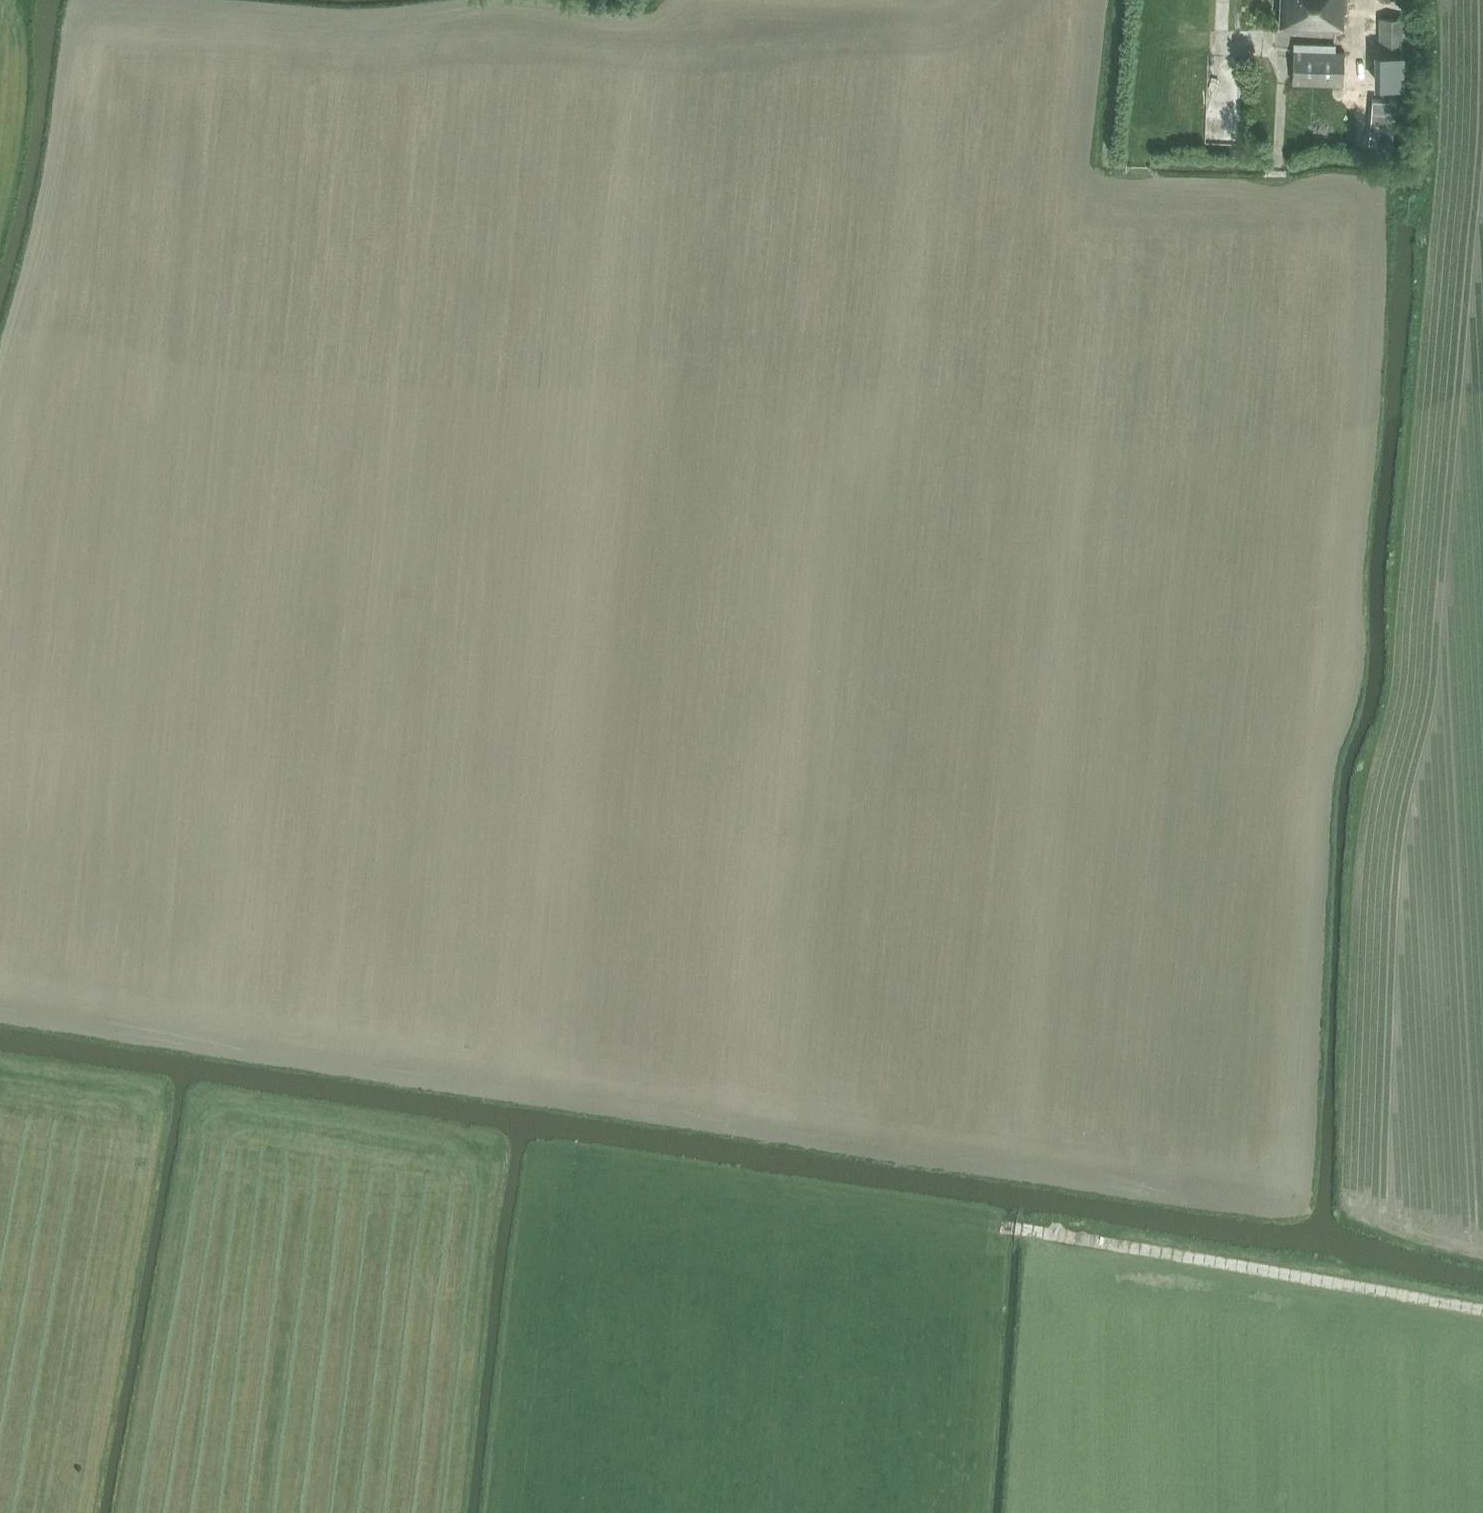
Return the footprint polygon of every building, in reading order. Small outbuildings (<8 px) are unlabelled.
[(1338,26),(1343,26),(1344,10),(1348,11),(1349,0),(1283,0),(1282,24),(1338,26)] [(1381,17),(1380,50),(1403,50),(1415,51),(1416,51),(1417,17),(1381,17)] [(1343,51),(1295,50),(1294,81),(1343,82),(1343,51)] [(1403,50),(1403,86),(1415,86),(1415,51),(1403,50)] [(1233,104),(1235,57),(1209,56),(1207,129),(1227,130),(1227,104),(1233,104)]
